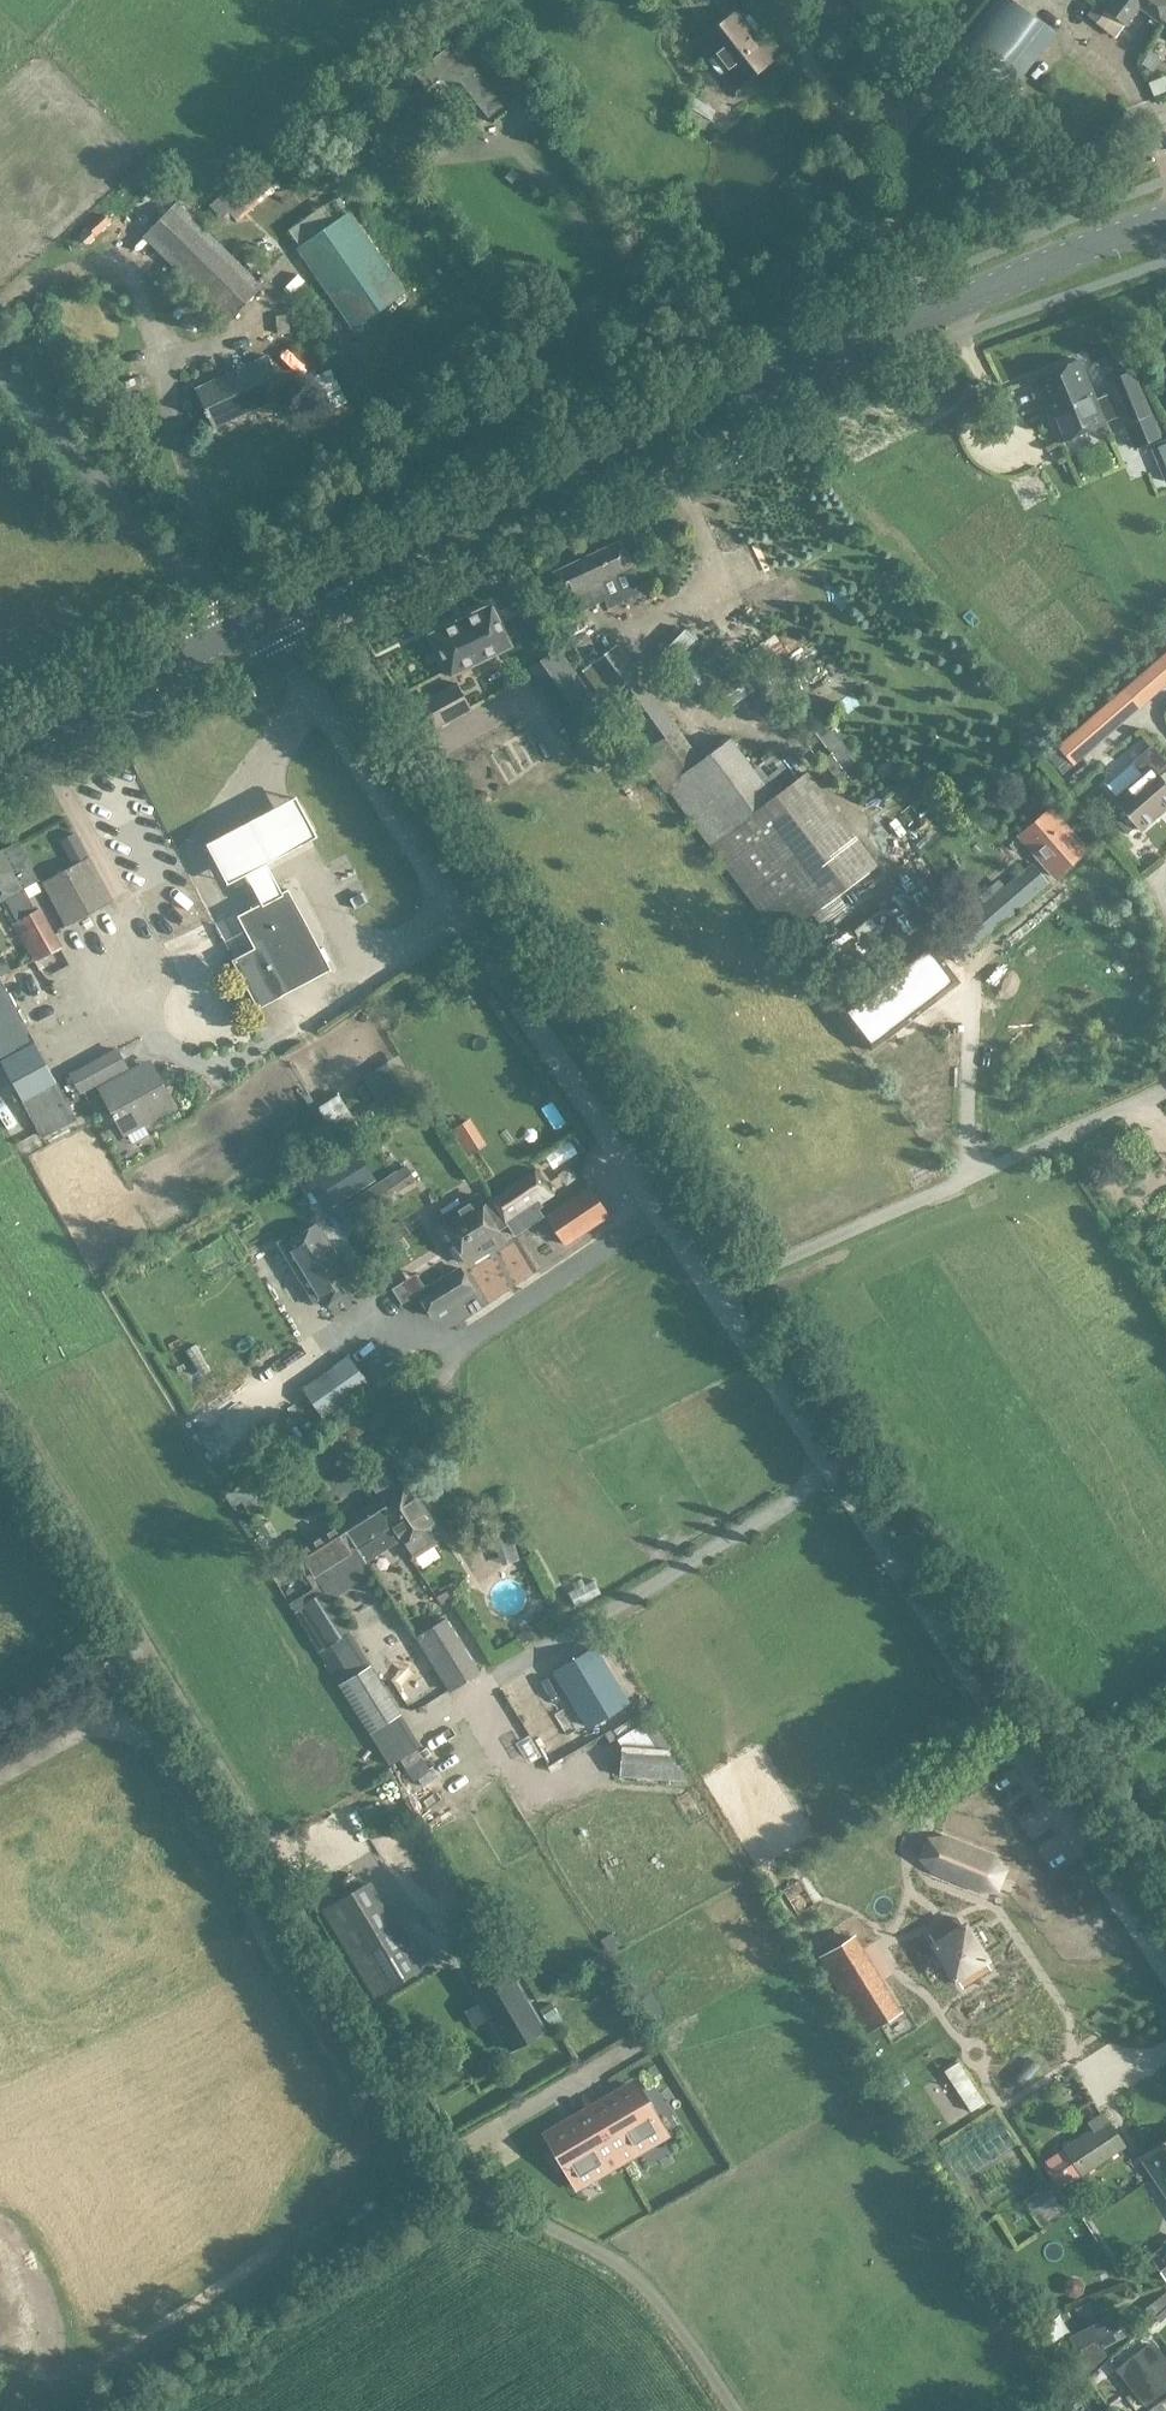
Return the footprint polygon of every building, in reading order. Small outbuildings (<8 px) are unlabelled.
[(1054,33),(1013,0),(993,0),(948,53),(1001,97),(1054,33)] [(1158,19),(1165,8),(1165,1),(1165,0),(1112,0),(1105,9),(1125,24),(1139,5),(1158,19)] [(1087,15),(1096,22),(1104,11),(1096,4),(1087,15)] [(778,55),(741,7),(696,43),(733,90),(778,55)] [(1158,19),(1165,25),(1165,8),(1158,19)] [(455,41),(415,72),(426,88),(438,79),(461,81),(489,116),(505,103),(455,41)] [(1151,72),(1161,58),(1150,51),(1141,65),(1151,72)] [(204,185),(222,207),(265,171),(248,150),(204,185)] [(141,236),(227,321),(269,279),(264,274),(258,280),(177,201),(141,236)] [(400,296),(343,215),(296,248),(353,329),(400,296)] [(1124,353),(1113,358),(1119,371),(1129,366),(1124,353)] [(266,355),(196,388),(214,427),(284,394),(266,355)] [(1079,360),(1034,378),(1047,410),(1060,442),(1105,424),(1104,421),(1122,414),(1135,447),(1158,438),(1131,372),(1108,381),(1113,392),(1095,399),(1092,392),(1079,360)] [(1150,448),(1164,481),(1165,480),(1165,441),(1150,448)] [(751,555),(748,540),(720,545),(722,559),(751,555)] [(642,589),(620,541),(553,572),(572,613),(605,598),(608,605),(642,589)] [(511,646),(490,604),(430,634),(450,675),(511,646)] [(653,641),(669,653),(689,626),(674,614),(653,641)] [(666,793),(668,792),(779,939),(878,866),(808,772),(796,781),(775,752),(753,767),(731,738),(700,761),(617,644),(590,663),(600,677),(593,682),(642,751),(638,754),(666,793)] [(529,667),(575,733),(604,713),(558,647),(529,667)] [(1058,747),(1069,760),(1165,676),(1165,654),(1058,747)] [(435,728),(471,708),(455,681),(420,700),(435,728)] [(864,771),(826,720),(814,729),(831,752),(822,759),(843,787),(864,771)] [(1105,785),(1116,798),(1114,800),(1117,804),(1107,812),(1127,834),(1136,826),(1139,830),(1165,806),(1165,783),(1159,776),(1165,770),(1165,761),(1152,744),(1105,785)] [(910,803),(924,788),(914,779),(900,794),(910,803)] [(490,796),(484,788),(472,797),(478,806),(490,796)] [(318,840),(296,798),(206,846),(228,887),(246,877),(263,909),(285,897),(269,866),(318,840)] [(1051,809),(1019,837),(1054,876),(1085,849),(1051,809)] [(13,922),(35,910),(23,887),(37,880),(16,842),(0,851),(0,900),(1,899),(13,922)] [(84,847),(69,856),(73,864),(89,855),(84,847)] [(42,882),(66,926),(113,901),(89,856),(42,882)] [(268,1003),(331,970),(288,889),(237,916),(254,948),(243,954),(231,960),(257,1009),(268,1003)] [(35,910),(13,922),(12,922),(34,963),(62,948),(40,907),(35,910)] [(843,1009),(870,1048),(961,985),(933,945),(843,1009)] [(9,970),(1,954),(0,955),(0,975),(9,970)] [(32,969),(18,977),(43,1023),(58,1015),(32,969)] [(21,1015),(0,976),(0,1027),(21,1015)] [(21,1015),(0,1027),(0,1064),(41,1138),(77,1118),(36,1043),(37,1043),(21,1015)] [(68,1037),(73,1048),(96,1036),(91,1026),(68,1037)] [(120,1048),(73,1073),(82,1090),(129,1065),(120,1048)] [(407,1093),(387,1061),(361,1077),(381,1109),(407,1093)] [(114,1113),(112,1114),(115,1118),(117,1117),(124,1131),(175,1104),(158,1073),(139,1083),(134,1073),(121,1079),(102,1089),(103,1092),(100,1093),(98,1099),(104,1110),(110,1111),(113,1110),(114,1113)] [(338,1094),(317,1107),(337,1138),(358,1125),(338,1094)] [(355,1149),(314,1174),(332,1202),(352,1189),(353,1192),(374,1179),(355,1149)] [(399,1149),(372,1165),(381,1180),(408,1164),(399,1149)] [(492,1201),(507,1223),(550,1194),(536,1172),(492,1201)] [(565,1244),(608,1215),(589,1188),(547,1216),(565,1244)] [(498,1229),(507,1223),(492,1201),(485,1206),(477,1193),(438,1219),(465,1264),(504,1238),(498,1229)] [(316,1224),(283,1244),(322,1308),(355,1287),(316,1224)] [(417,1297),(430,1317),(473,1289),(460,1269),(417,1297)] [(348,1355),(302,1388),(323,1418),(369,1385),(348,1355)] [(386,1520),(398,1541),(400,1543),(411,1559),(436,1544),(425,1527),(432,1522),(405,1480),(396,1486),(376,1499),(389,1518),(386,1520)] [(340,1522),(361,1556),(365,1562),(398,1541),(386,1520),(389,1518),(376,1499),(340,1522)] [(361,1556),(340,1522),(292,1553),(306,1575),(307,1574),(314,1586),(361,1556)] [(503,1565),(520,1559),(509,1528),(491,1535),(503,1565)] [(565,1579),(552,1586),(567,1613),(580,1606),(565,1579)] [(352,1631),(326,1589),(301,1605),(328,1646),(352,1631)] [(452,1598),(447,1590),(436,1596),(441,1605),(452,1598)] [(449,1692),(480,1673),(446,1619),(415,1637),(449,1692)] [(541,1634),(531,1620),(519,1628),(528,1642),(541,1634)] [(587,1728),(628,1703),(594,1646),(553,1672),(587,1728)] [(339,1684),(370,1733),(401,1712),(370,1664),(339,1684)] [(620,1775),(688,1780),(670,1749),(654,1747),(655,1737),(634,1735),(634,1736),(623,1735),(620,1775)] [(958,1825),(954,1838),(965,1856),(1035,1886),(1058,1877),(1064,1863),(1053,1839),(979,1814),(958,1825)] [(366,1885),(323,1911),(373,1995),(415,1970),(366,1885)] [(958,1920),(930,1938),(960,1986),(988,1970),(958,1920)] [(601,1940),(608,1951),(619,1945),(620,1944),(613,1933),(611,1933),(601,1940)] [(817,1957),(863,2031),(894,2011),(848,1938),(817,1957)] [(543,2029),(512,1975),(477,1996),(508,2049),(543,2029)] [(540,2008),(546,2018),(558,2010),(552,2001),(540,2008)] [(636,2086),(593,2111),(622,2160),(665,2135),(636,2086)] [(937,2142),(948,2158),(1007,2119),(996,2104),(937,2142)] [(579,2185),(622,2160),(593,2111),(550,2136),(579,2185)] [(1080,2176),(1080,2175),(1124,2146),(1102,2113),(1088,2122),(1092,2129),(1062,2148),(1063,2149),(1046,2160),(1063,2187),(1080,2176)] [(1140,2157),(1165,2195),(1165,2140),(1140,2157)] [(1046,2181),(1028,2187),(1034,2207),(1052,2201),(1046,2181)] [(1148,2256),(1165,2281),(1165,2244),(1148,2256)] [(1165,2315),(1165,2306),(1153,2318),(1158,2323),(1165,2315)] [(1114,2312),(1069,2336),(1078,2354),(1069,2359),(1081,2377),(1106,2355),(1106,2356),(1118,2351),(1113,2342),(1126,2335),(1114,2312)] [(1116,2367),(1130,2386),(1149,2371),(1134,2353),(1116,2367)] [(1163,2390),(1149,2371),(1130,2386),(1145,2404),(1163,2390)]
